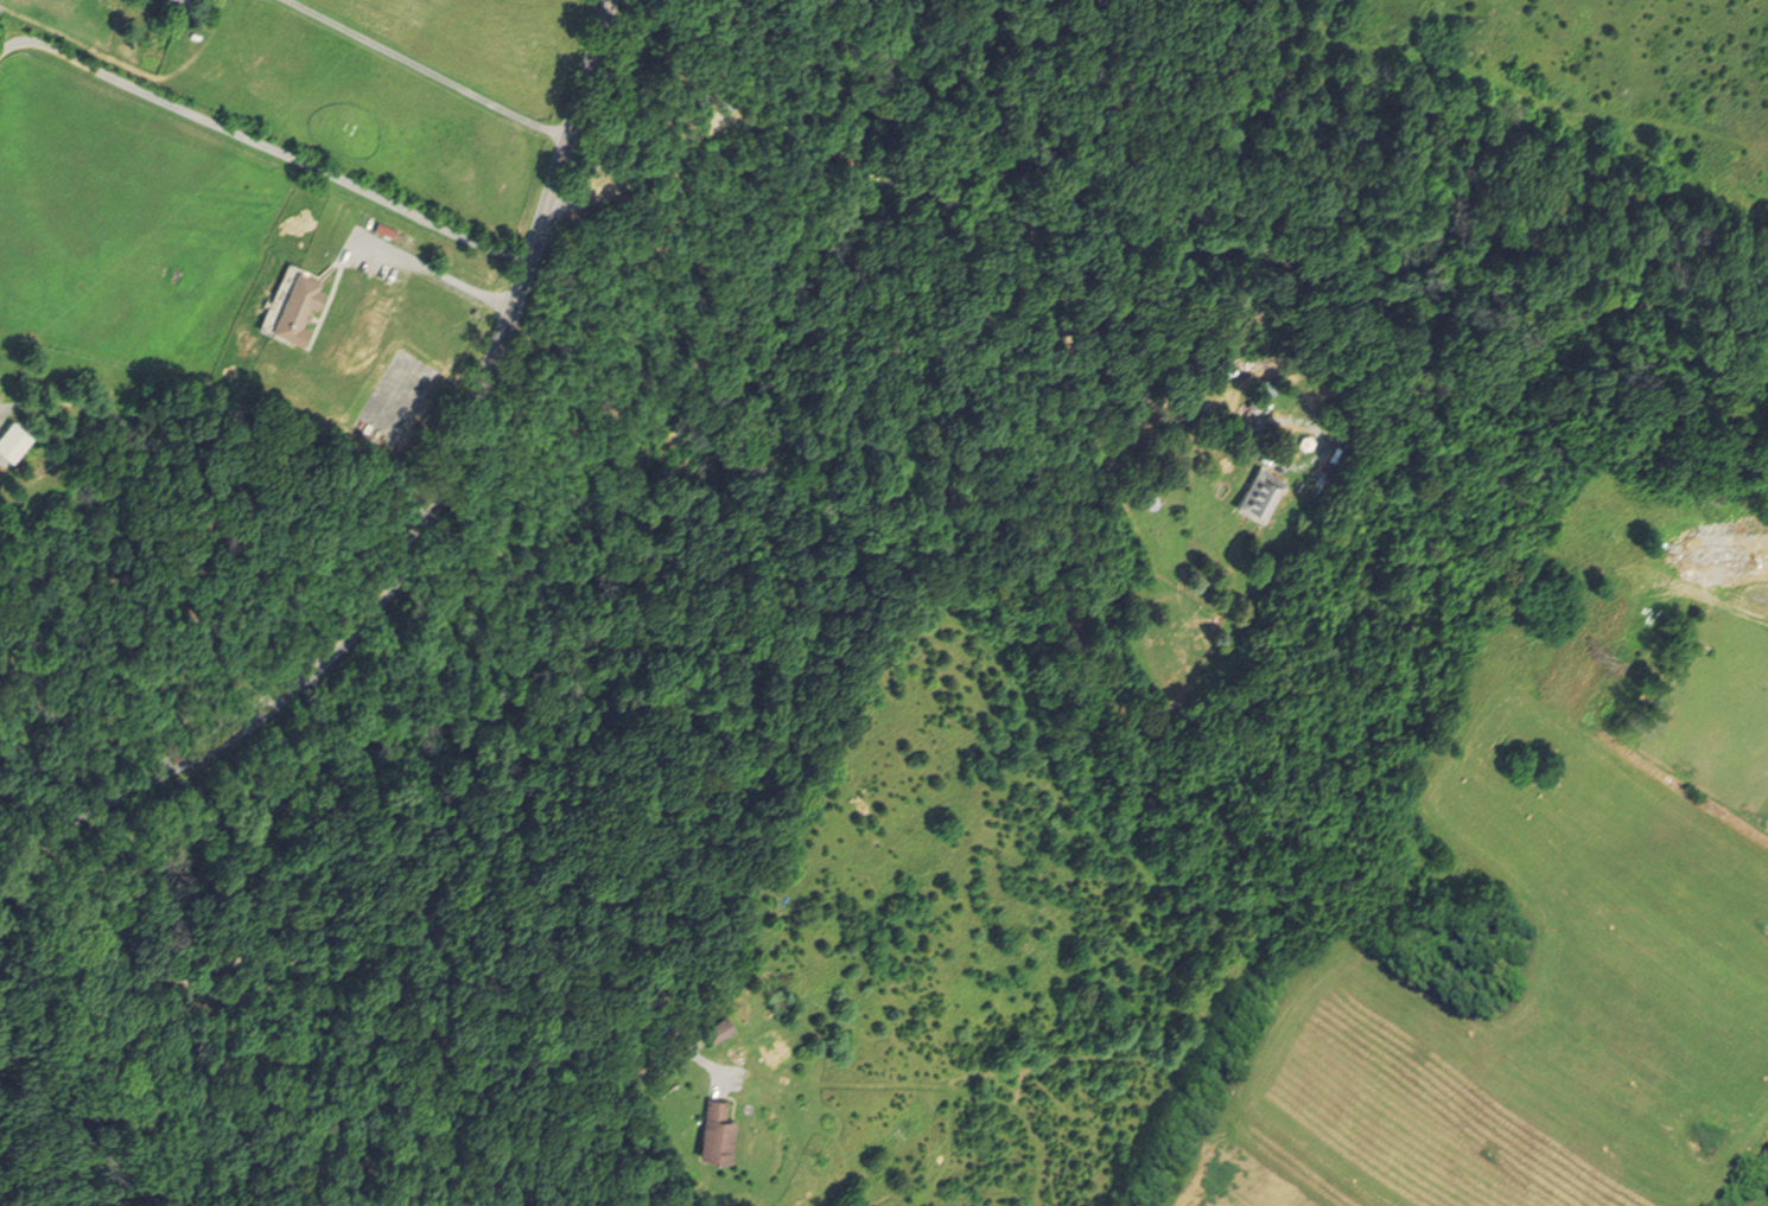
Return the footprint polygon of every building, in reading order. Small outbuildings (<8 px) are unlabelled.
[(375,226),(390,234),(393,228),(379,221),(375,226)] [(287,260),(255,324),(297,344),(327,280),(287,260)] [(1243,404),(1253,411),(1259,401),(1249,394),(1243,404)] [(0,430),(0,447),(9,454),(28,430),(12,416),(0,430)] [(1279,476),(1249,461),(1229,506),(1259,519),(1279,476)] [(704,1027),(712,1040),(733,1028),(725,1014),(704,1027)] [(705,1096),(698,1156),(731,1161),(736,1118),(724,1117),(726,1098),(705,1096)]
